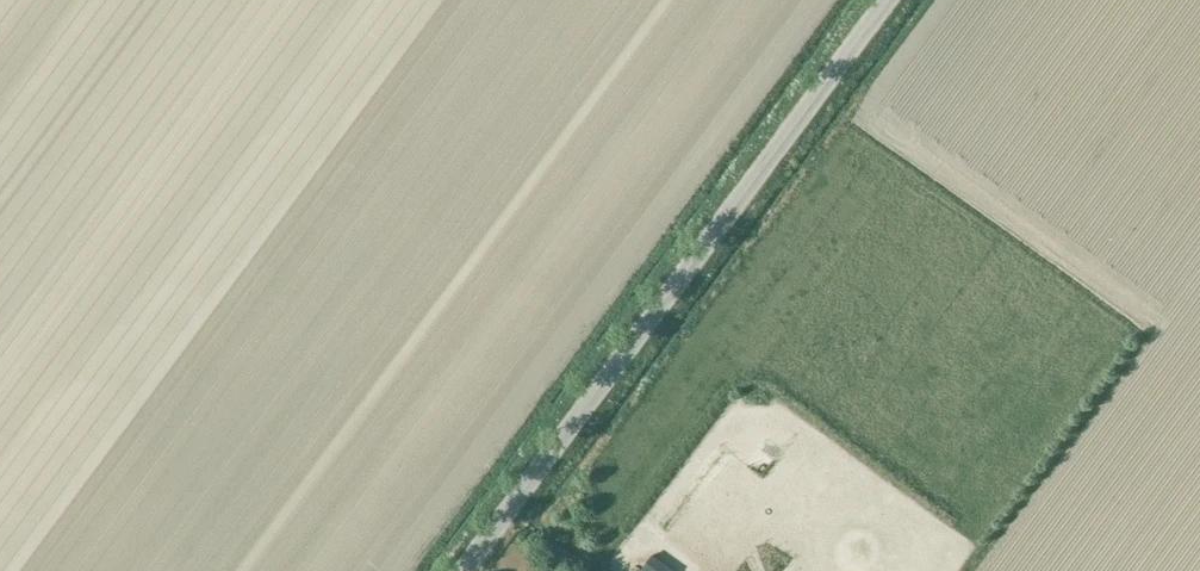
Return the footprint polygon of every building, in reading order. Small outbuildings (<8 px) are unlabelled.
[(642,570),(672,570),(652,557),(642,570)]
